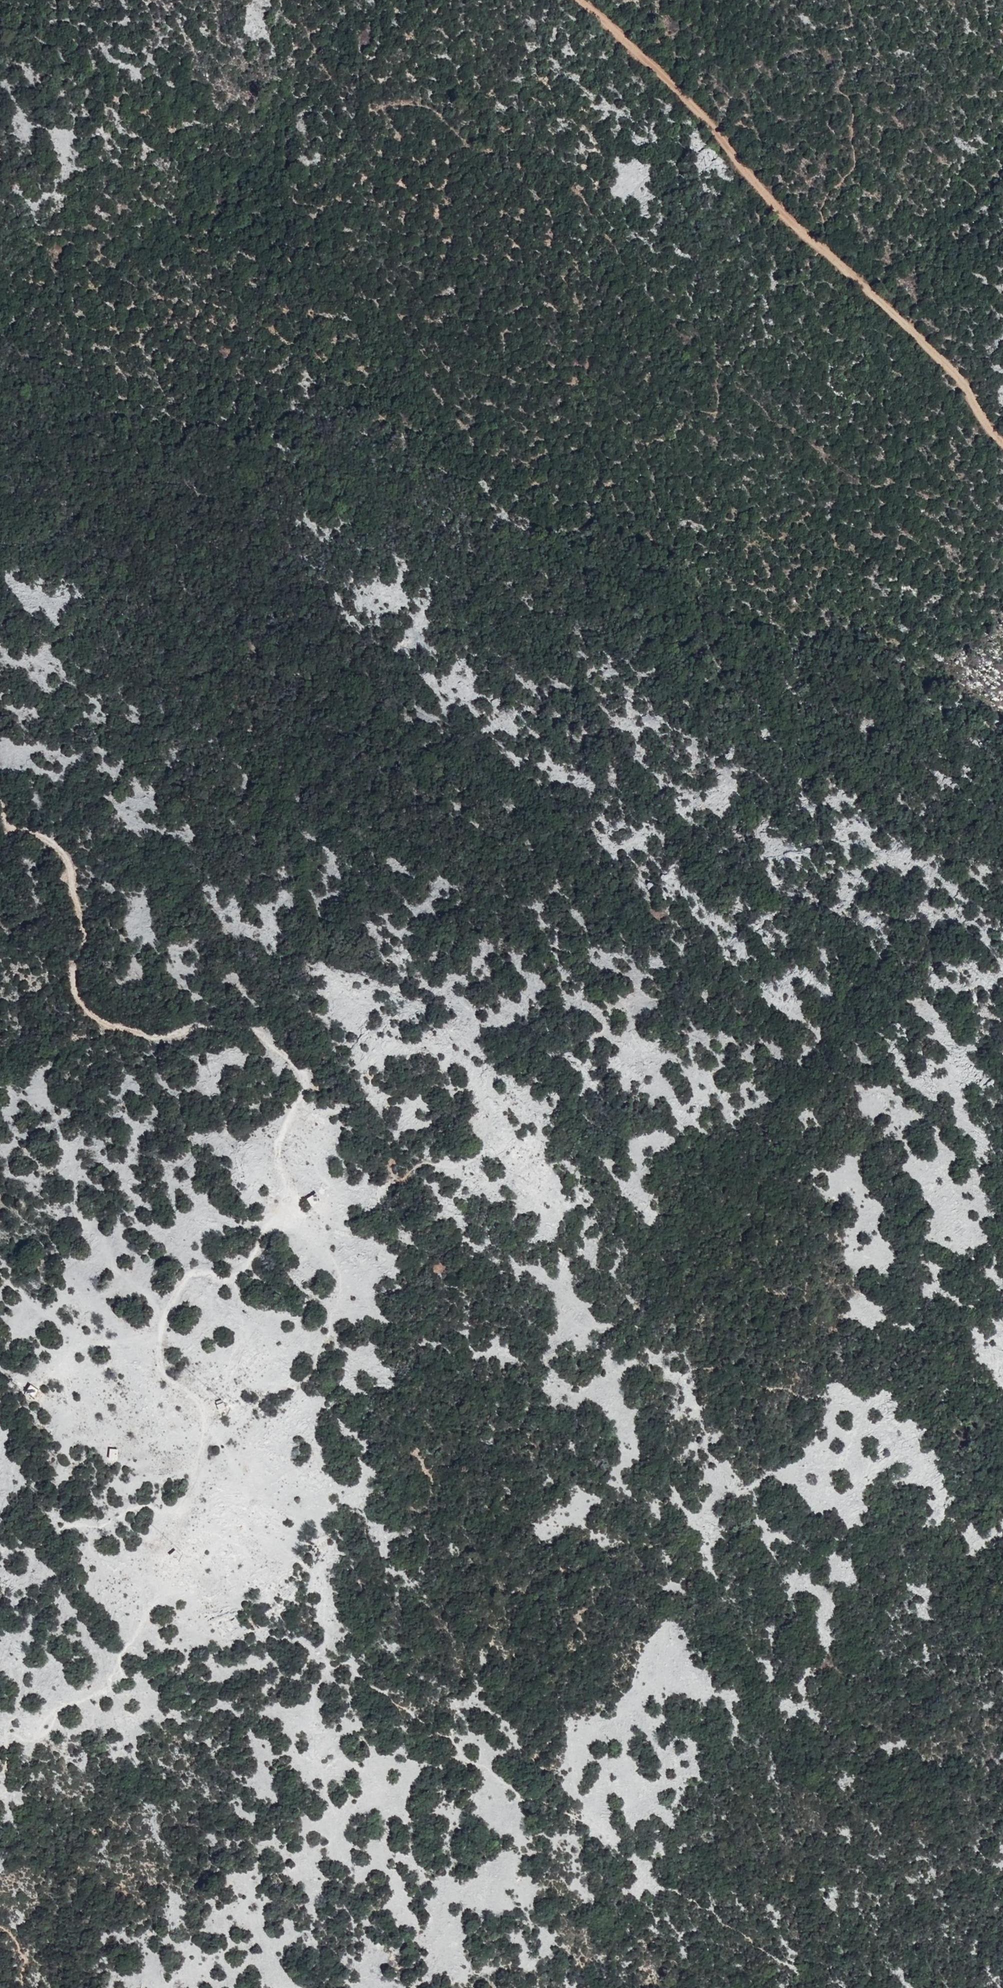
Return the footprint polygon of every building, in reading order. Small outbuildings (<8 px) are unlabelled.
[(317,1191),(306,1199),(312,1209),(324,1202),(317,1191)] [(39,1388),(30,1384),(25,1393),(35,1398),(39,1388)] [(223,1400),(215,1403),(217,1411),(226,1408),(223,1400)] [(119,1449),(109,1449),(109,1460),(119,1460),(119,1449)]
